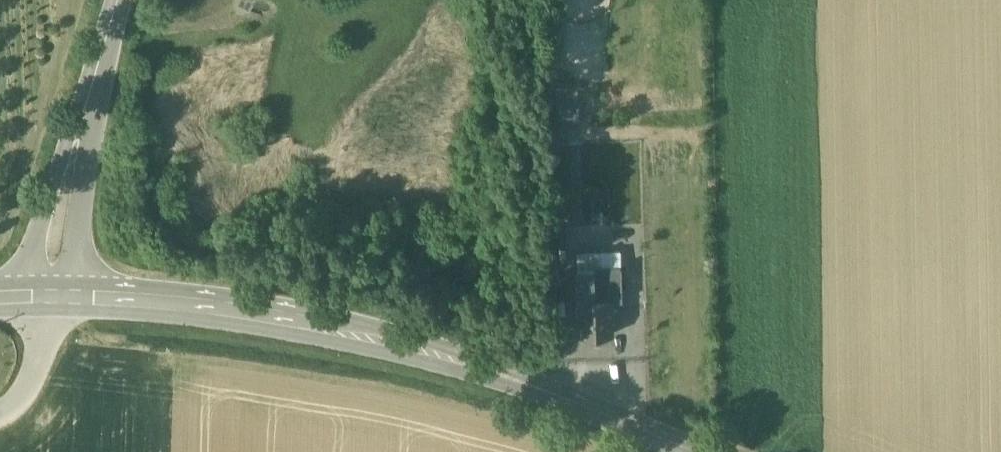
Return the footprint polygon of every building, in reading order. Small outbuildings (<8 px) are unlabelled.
[(575,85),(550,86),(551,121),(577,120),(575,85)] [(594,267),(578,268),(579,300),(595,299),(594,271),(594,267)] [(620,272),(594,271),(595,299),(612,299),(621,298),(620,272)] [(595,299),(579,300),(580,335),(613,333),(612,299),(595,299)]
